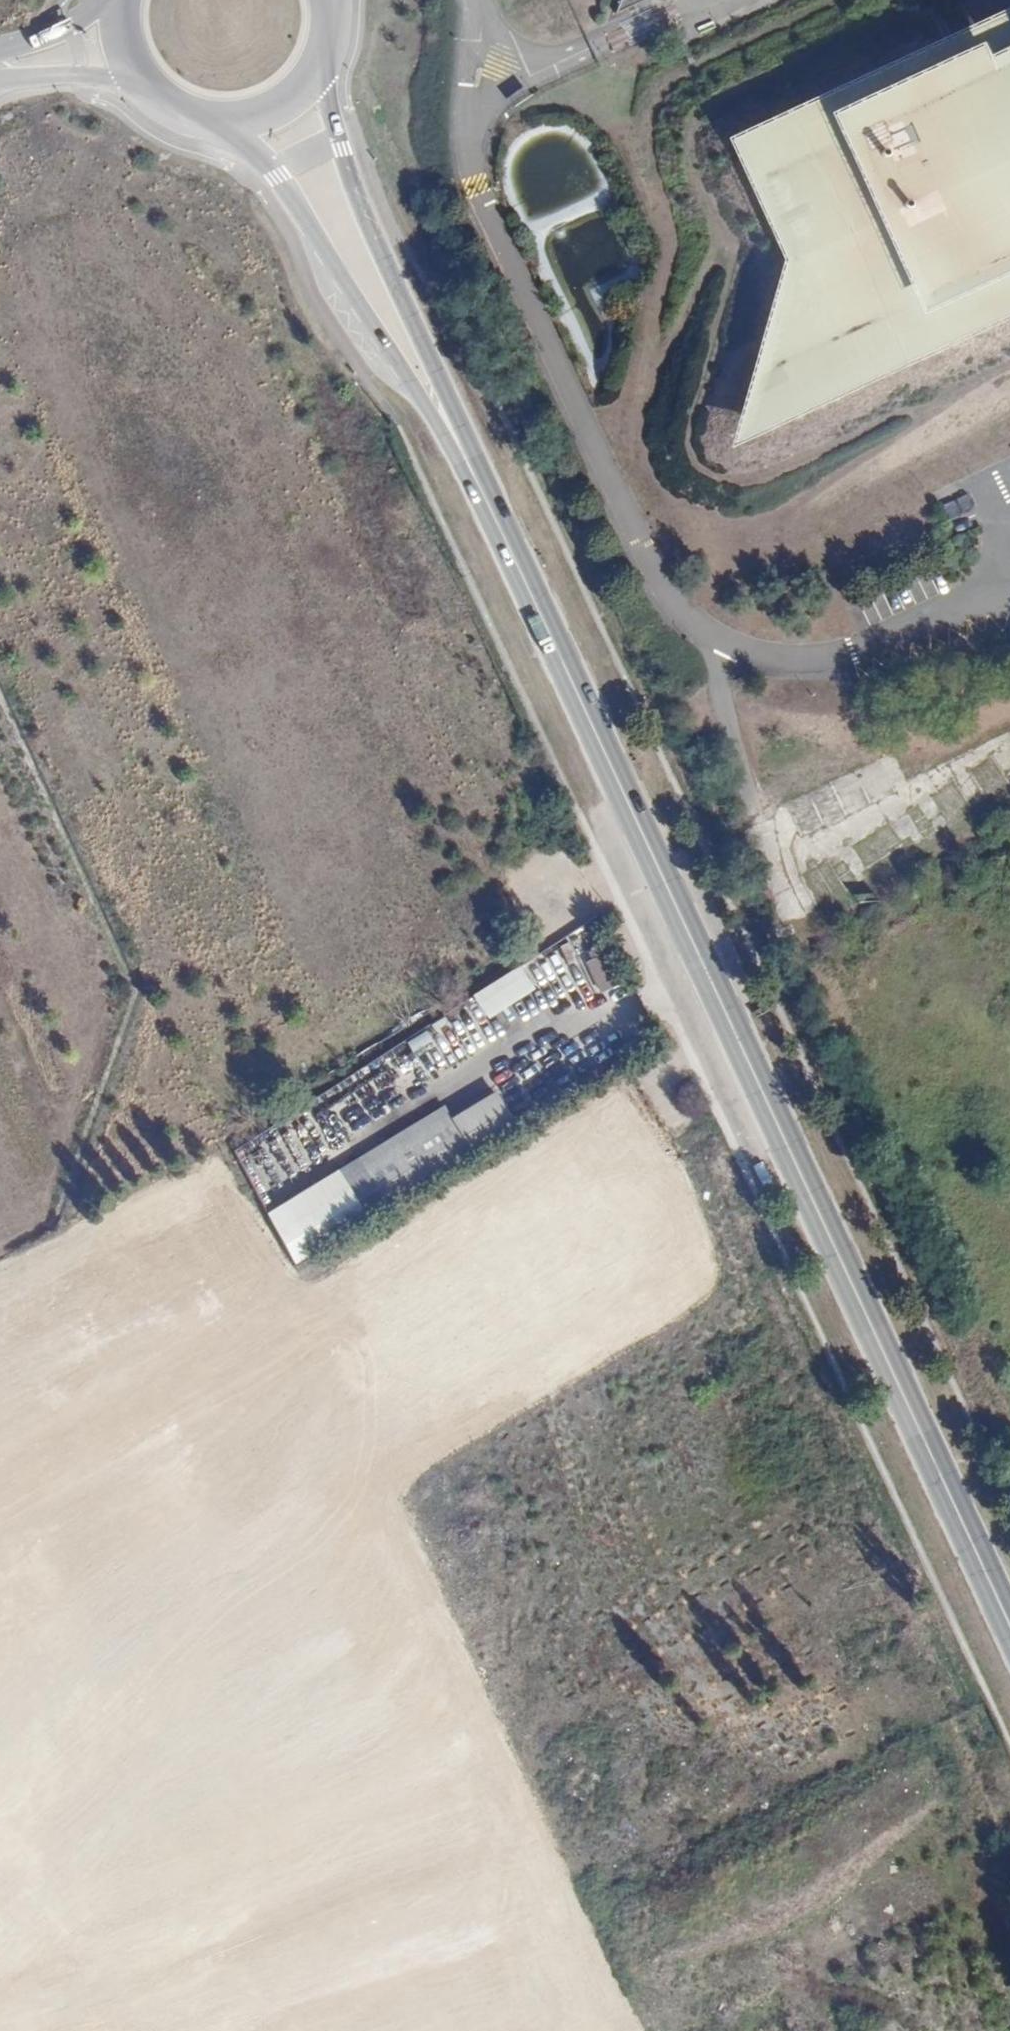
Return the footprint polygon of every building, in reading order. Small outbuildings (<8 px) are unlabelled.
[(644,0),(613,0),(619,13),(644,0)] [(749,146),(802,267),(755,409),(1009,289),(1009,40),(749,146)] [(596,947),(578,954),(593,994),(611,987),(596,947)] [(479,1016),(528,990),(515,966),(466,993),(479,1016)] [(446,1115),(440,1106),(333,1167),(358,1209),(509,1122),(490,1090),(446,1115)] [(332,1168),(258,1212),(284,1256),(358,1212),(332,1168)]
